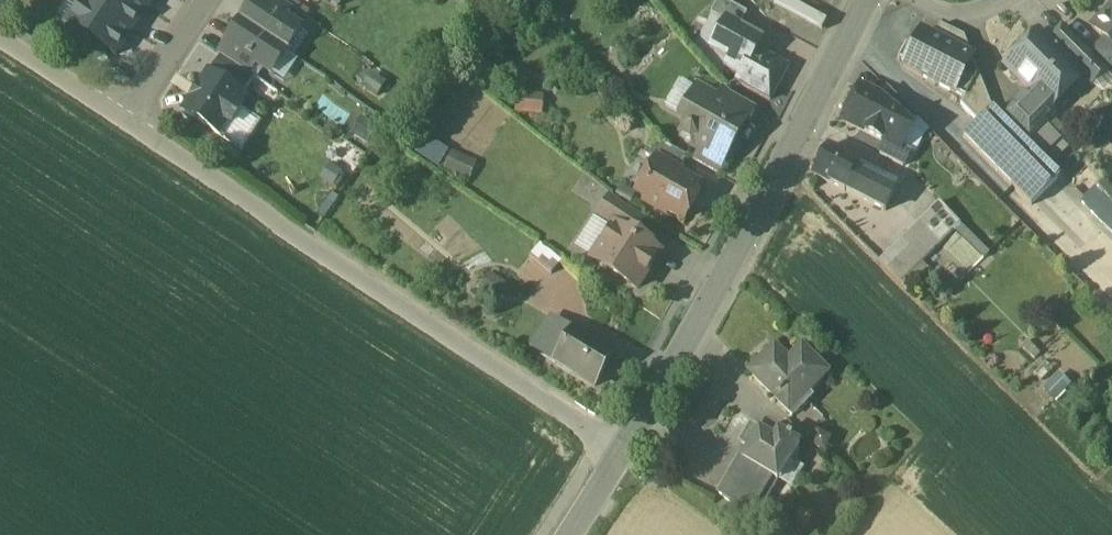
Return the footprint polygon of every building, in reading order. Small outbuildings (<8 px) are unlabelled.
[(118,59),(157,0),(88,0),(71,27),(96,44),(118,59)] [(273,0),(262,0),(258,6),(286,24),(294,13),(273,0)] [(722,0),(719,0),(711,15),(728,25),(729,23),(739,28),(748,14),(722,0)] [(778,5),(825,29),(830,19),(793,0),(780,0),(778,5)] [(258,6),(257,4),(242,27),(287,56),(301,34),(258,6)] [(1095,30),(1106,40),(1111,47),(1111,13),(1095,30)] [(739,28),(729,23),(728,25),(713,52),(730,62),(726,69),(741,77),(755,51),(757,52),(763,42),(739,28)] [(87,57),(96,44),(71,27),(66,24),(57,37),(87,57)] [(943,26),(936,39),(971,57),(965,38),(943,26)] [(287,56),(242,27),(227,49),(229,50),(257,68),(272,78),(287,56)] [(1064,28),(1049,44),(1082,77),(1081,78),(1090,87),(1105,72),(1111,79),(1111,76),(1091,55),(1064,28)] [(973,61),(974,59),(971,57),(936,39),(924,33),(906,67),(956,93),(973,61)] [(1049,44),(1040,35),(1007,68),(1030,92),(1049,111),(1049,110),(1050,109),(1081,78),(1082,77),(1049,44)] [(1106,40),(1091,55),(1111,76),(1111,47),(1106,40)] [(257,68),(229,50),(222,61),(250,79),(257,68)] [(755,51),(741,77),(737,83),(769,101),(779,84),(776,82),(784,67),(757,52),(755,51)] [(973,61),(956,93),(965,99),(962,106),(978,123),(993,109),(973,61)] [(222,62),(210,79),(242,100),(254,83),(222,62)] [(243,101),(210,79),(186,115),(219,137),(243,101)] [(757,109),(722,89),(714,102),(714,103),(749,123),(757,109)] [(879,98),(861,89),(844,122),(886,143),(901,151),(902,149),(911,130),(907,126),(880,99),(879,98)] [(916,117),(888,89),(879,98),(880,99),(907,126),(916,117)] [(749,123),(714,103),(714,102),(698,92),(683,119),(685,126),(681,133),(684,140),(692,144),(697,142),(701,150),(726,164),(749,123)] [(1030,92),(1006,116),(1007,118),(1030,140),(1046,125),(1056,114),(1050,109),(1049,110),(1049,111),(1030,92)] [(978,123),(965,137),(1032,206),(1060,178),(1042,159),(1004,121),(993,109),(978,123)] [(1046,125),(1030,140),(1007,118),(1004,121),(1042,159),(1061,140),(1046,125)] [(440,167),(452,152),(429,135),(418,150),(440,167)] [(687,158),(661,144),(655,136),(644,156),(656,162),(657,161),(678,173),(687,158)] [(901,151),(886,143),(880,155),(903,167),(910,153),(902,149),(901,151)] [(859,162),(829,146),(814,176),(845,192),(846,191),(859,162)] [(445,171),(471,179),(478,159),(451,150),(445,171)] [(726,164),(701,150),(694,162),(719,176),(726,164)] [(678,173),(657,161),(656,162),(644,183),(648,186),(641,197),(650,202),(648,206),(663,215),(665,211),(684,221),(693,204),(688,201),(692,194),(694,195),(698,188),(677,176),(678,173)] [(885,175),(859,162),(846,191),(885,211),(895,190),(881,183),(885,175)] [(1100,210),(1105,220),(1111,217),(1111,185),(1109,179),(1092,188),(1103,209),(1100,210)] [(625,208),(612,198),(597,220),(613,231),(614,230),(630,240),(633,234),(635,235),(645,220),(625,208)] [(939,203),(909,233),(929,254),(960,223),(939,203)] [(633,234),(630,240),(614,230),(613,231),(601,250),(613,258),(605,269),(637,291),(659,257),(649,250),(652,246),(635,235),(633,234)] [(929,254),(909,233),(890,251),(911,272),(929,254)] [(562,263),(542,246),(532,257),(552,274),(562,263)] [(911,272),(890,251),(880,261),(901,282),(911,272)] [(576,332),(559,323),(540,355),(556,365),(576,332)] [(615,355),(576,332),(556,365),(595,388),(615,355)] [(788,361),(779,370),(765,356),(749,373),(789,412),(798,403),(809,392),(829,372),(802,346),(788,361)] [(809,392),(798,403),(800,406),(805,406),(811,399),(811,395),(809,392)] [(759,433),(750,428),(740,444),(750,449),(759,433)] [(774,441),(759,433),(750,449),(742,461),(771,478),(777,482),(799,446),(792,441),(793,440),(789,438),(788,439),(778,433),(774,441)] [(742,461),(740,460),(719,497),(750,515),(771,478),(742,461)]
